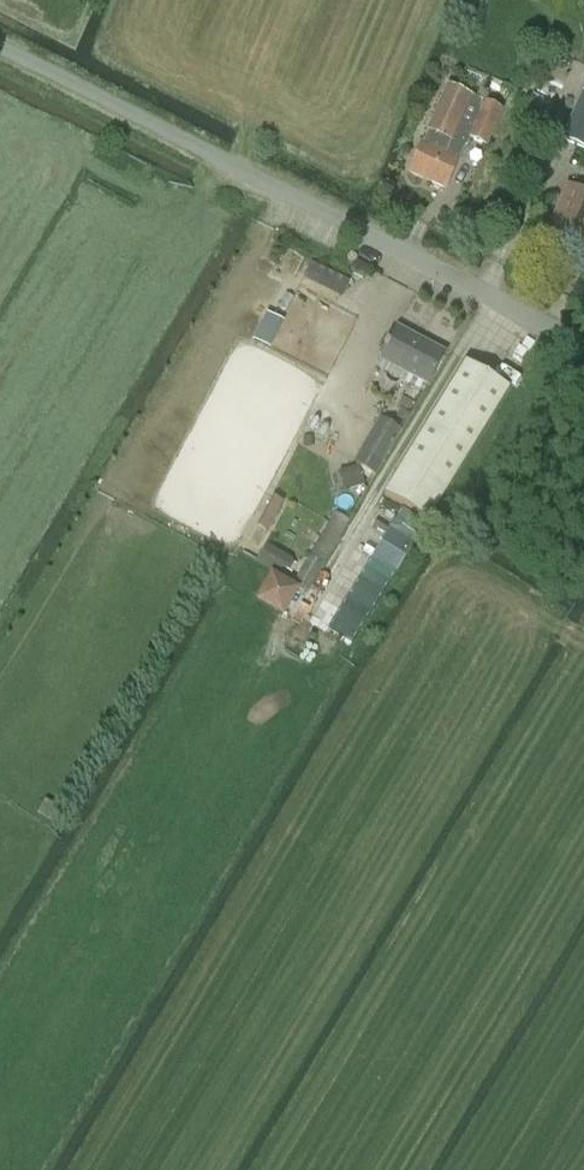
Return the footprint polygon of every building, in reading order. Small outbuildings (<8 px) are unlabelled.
[(552,58),(548,67),(565,75),(569,66),(552,58)] [(501,84),(493,80),(489,89),(497,93),(501,84)] [(541,82),(537,92),(553,99),(558,90),(541,82)] [(487,145),(502,110),(448,86),(409,173),(446,189),(465,145),(466,146),(470,138),(487,145)] [(583,89),(562,138),(583,148),(583,90),(583,89)] [(547,235),(583,250),(583,193),(567,186),(547,235)] [(266,314),(253,340),(270,349),(283,323),(266,314)] [(430,387),(447,354),(400,328),(382,361),(430,387)] [(427,522),(510,389),(466,362),(383,495),(427,522)] [(397,418),(407,423),(410,416),(401,411),(397,418)] [(374,474),(400,430),(382,420),(356,463),(374,474)] [(351,488),(363,485),(357,467),(339,472),(343,485),(351,488)] [(283,504),(274,498),(257,527),(267,532),(283,504)] [(420,534),(426,524),(401,509),(395,519),(420,534)] [(334,516),(294,585),(308,594),(348,524),(334,516)] [(413,545),(420,534),(395,519),(388,530),(413,545)] [(255,530),(250,539),(259,545),(267,532),(257,527),(255,530)] [(394,575),(413,545),(388,530),(370,559),(394,575)] [(292,561),(266,546),(260,557),(286,572),(292,561)] [(389,583),(394,575),(370,560),(365,568),(389,583)] [(383,593),(389,583),(365,568),(359,578),(383,593)] [(272,578),(256,605),(282,621),(298,593),(272,578)] [(370,613),(383,593),(359,578),(346,598),(370,613)] [(352,643),(370,613),(346,598),(328,628),(352,643)] [(47,819),(55,806),(45,800),(37,813),(47,819)]
